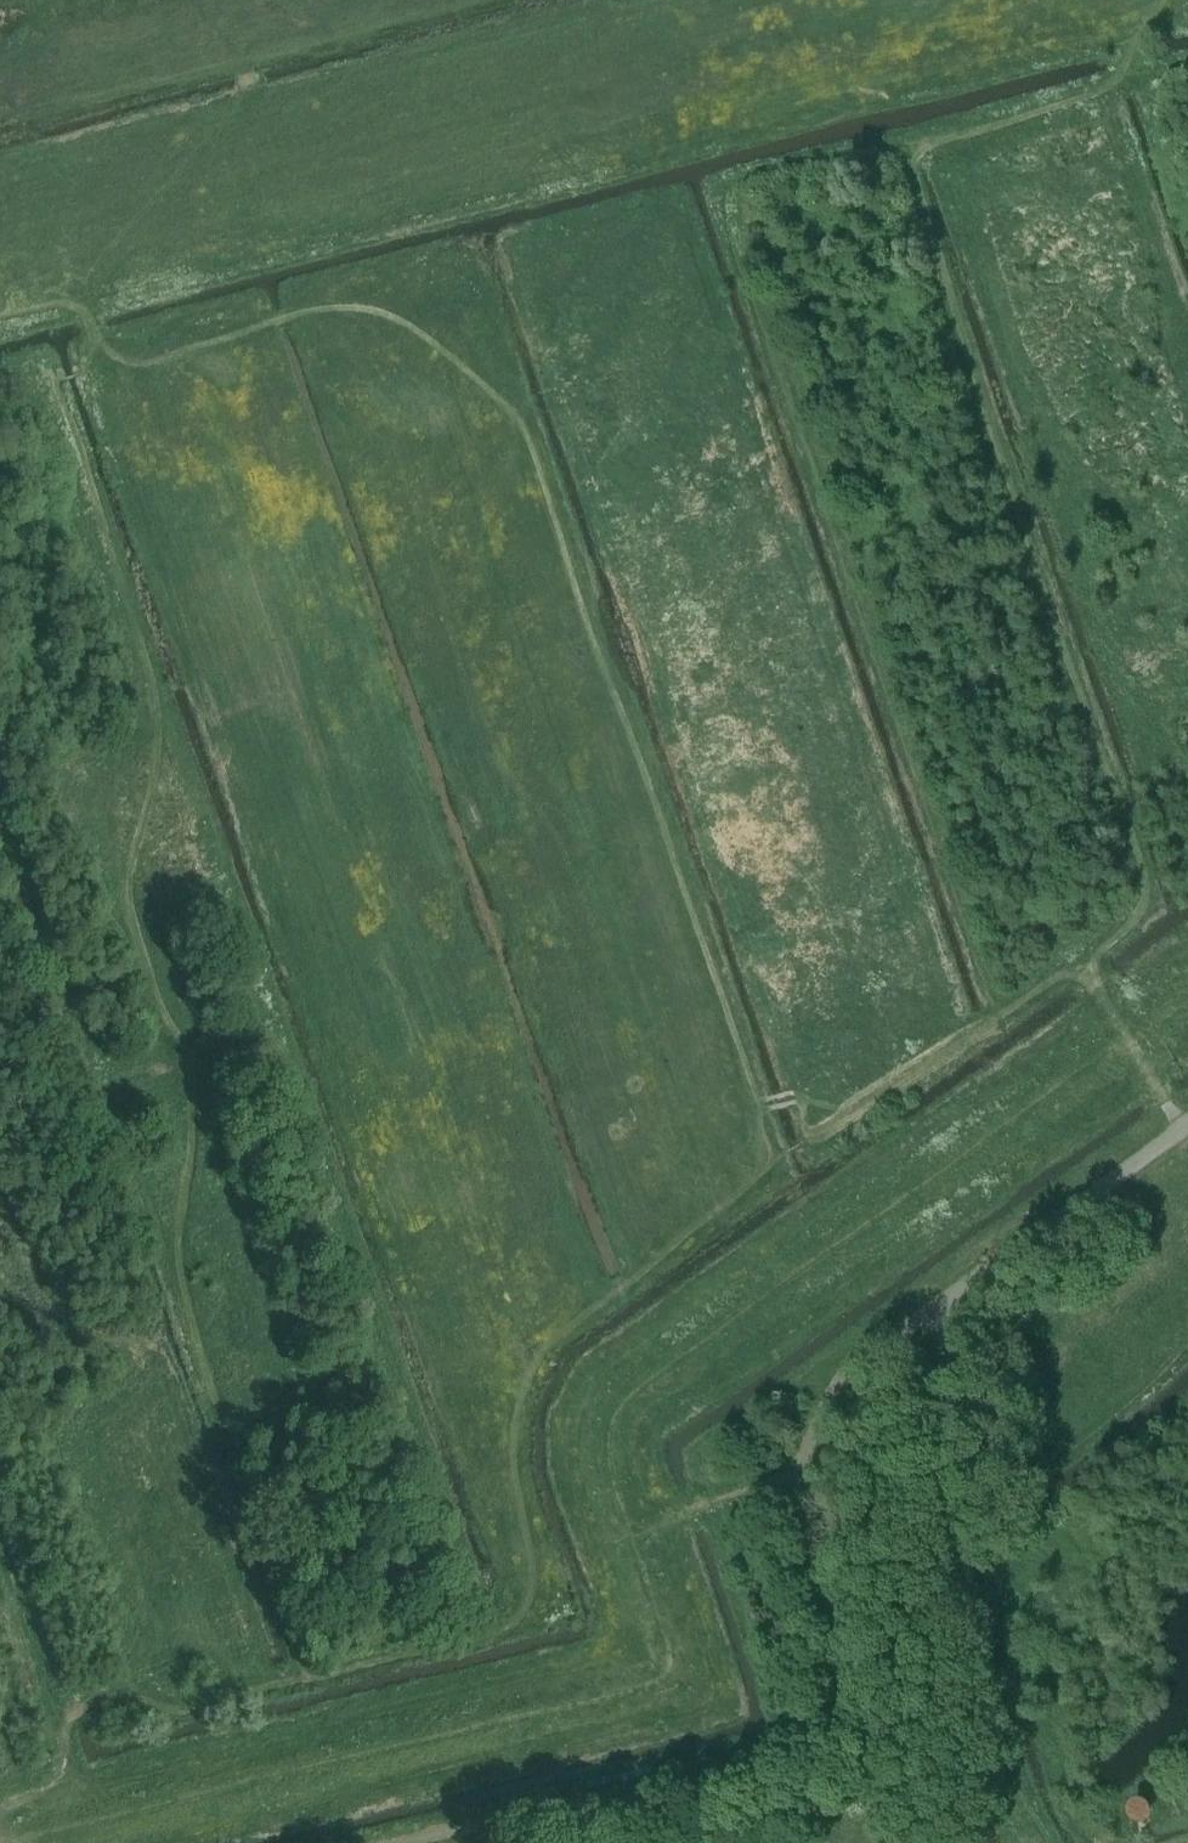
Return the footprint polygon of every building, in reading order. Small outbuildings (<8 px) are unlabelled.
[(1132,1804),(1129,1808),(1127,1813),(1128,1818),(1129,1821),(1132,1824),(1134,1826),(1138,1827),(1145,1827),(1149,1825),(1152,1822),(1154,1817),(1154,1812),(1151,1806),(1148,1803),(1143,1801),(1138,1801),(1136,1802),(1132,1804)]
